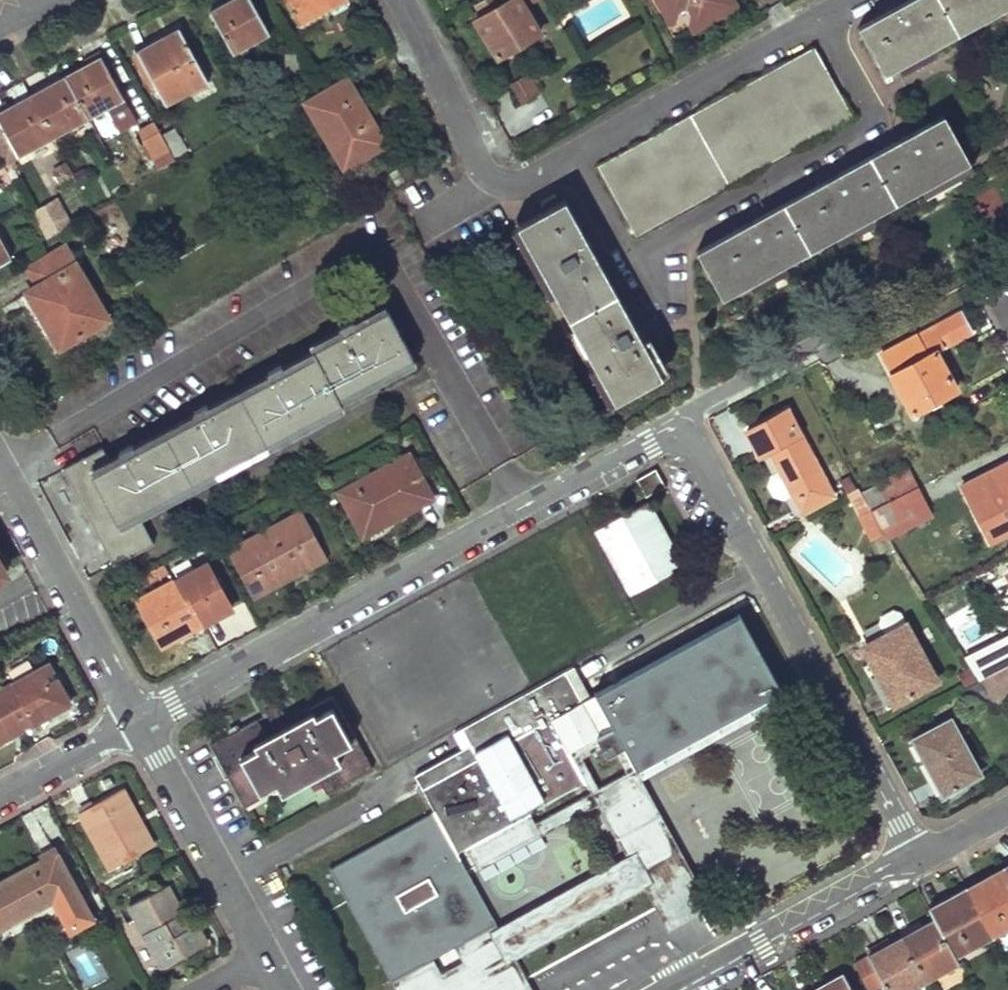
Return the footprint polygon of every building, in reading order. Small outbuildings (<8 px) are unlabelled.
[(207,12),(231,55),(267,35),(248,0),(230,0),(207,12)] [(296,27),(344,0),(282,0),(296,27)] [(494,60),(540,34),(524,7),(536,0),(508,0),(498,6),(494,0),(486,0),(466,11),(494,60)] [(705,25),(737,7),(733,0),(692,0),(705,25)] [(856,29),(882,76),(1007,6),(1007,0),(908,0),(856,29)] [(135,53),(163,105),(206,83),(177,30),(135,53)] [(812,49),(595,168),(633,238),(850,118),(812,49)] [(100,59),(64,77),(86,120),(106,109),(114,123),(129,113),(100,59)] [(64,77),(28,97),(52,140),(86,120),(64,77)] [(532,95),(522,78),(509,87),(520,103),(532,95)] [(384,145),(345,80),(304,104),(343,170),(384,145)] [(28,97),(0,113),(0,129),(16,158),(52,140),(28,97)] [(909,134),(695,253),(721,299),(968,164),(942,117),(909,134)] [(166,152),(152,124),(138,133),(153,158),(166,152)] [(173,129),(161,136),(173,158),(185,151),(173,129)] [(46,237),(73,223),(58,195),(31,210),(46,237)] [(563,201),(515,227),(613,402),(660,376),(646,352),(595,259),(563,201)] [(0,243),(0,264),(9,259),(0,243)] [(50,352),(107,319),(66,248),(27,270),(37,286),(18,297),(50,352)] [(102,450),(62,472),(112,567),(153,546),(135,513),(339,405),(337,402),(414,361),(388,312),(356,329),(353,323),(346,327),(339,330),(342,336),(311,352),(314,358),(284,373),(281,367),(274,370),(267,373),(271,381),(210,413),(206,407),(201,410),(194,413),(197,420),(135,453),(132,447),(126,450),(118,454),(122,461),(111,467),(102,450)] [(960,312),(880,354),(911,415),(955,391),(936,352),(971,333),(960,312)] [(832,496),(785,409),(744,431),(758,456),(767,451),(778,470),(769,475),(766,486),(771,496),(782,499),(791,495),(800,513),(832,496)] [(431,499),(406,455),(337,492),(361,537),(431,499)] [(1007,532),(1007,463),(960,487),(988,542),(1007,532)] [(655,470),(638,480),(647,496),(664,486),(655,470)] [(927,511),(908,470),(861,492),(866,505),(861,508),(863,514),(858,516),(870,539),(927,511)] [(621,517),(598,529),(632,594),(682,568),(646,503),(621,517)] [(226,553),(251,598),(321,561),(297,515),(226,553)] [(134,603),(158,648),(230,611),(205,564),(134,603)] [(599,694),(622,735),(641,769),(785,688),(743,613),(599,694)] [(936,680),(905,623),(867,643),(874,658),(861,665),(884,709),(936,680)] [(997,669),(1007,663),(1007,636),(987,647),(997,669)] [(997,669),(980,679),(995,702),(1007,696),(1007,663),(997,669)] [(70,704),(48,665),(0,692),(0,743),(70,704)] [(622,735),(599,694),(591,697),(574,666),(453,732),(463,750),(415,775),(418,781),(423,789),(435,813),(457,852),(585,782),(574,762),(622,735)] [(256,720),(210,743),(243,808),(312,769),(326,792),(372,768),(331,697),(309,706),(312,714),(265,736),(256,720)] [(259,717),(265,728),(285,718),(279,707),(259,717)] [(943,791),(977,772),(949,717),(906,740),(939,798),(945,794),(943,791)] [(122,790),(77,814),(108,871),(153,847),(122,790)] [(528,980),(496,924),(457,852),(435,813),(331,870),(391,981),(396,989),(508,989),(528,980)] [(52,849),(40,855),(43,861),(0,885),(0,928),(53,900),(70,932),(92,920),(52,849)] [(965,887),(991,935),(1007,926),(1007,876),(1002,866),(983,877),(965,887)] [(162,966),(204,943),(195,923),(187,927),(165,885),(128,906),(162,966)] [(944,899),(927,908),(934,920),(953,956),(967,948),(991,935),(965,887),(944,899)] [(689,892),(655,909),(670,935),(702,918),(689,892)] [(922,926),(901,938),(925,981),(958,963),(953,956),(934,920),(922,926)] [(919,922),(898,933),(901,938),(922,926),(919,922)] [(867,955),(886,989),(908,989),(925,981),(901,938),(887,945),(867,955)] [(967,948),(953,956),(958,963),(971,956),(967,948)] [(70,960),(88,989),(106,978),(88,949),(70,960)] [(812,989),(851,989),(842,974),(816,988),(812,989)] [(528,980),(508,989),(533,989),(528,980)]
